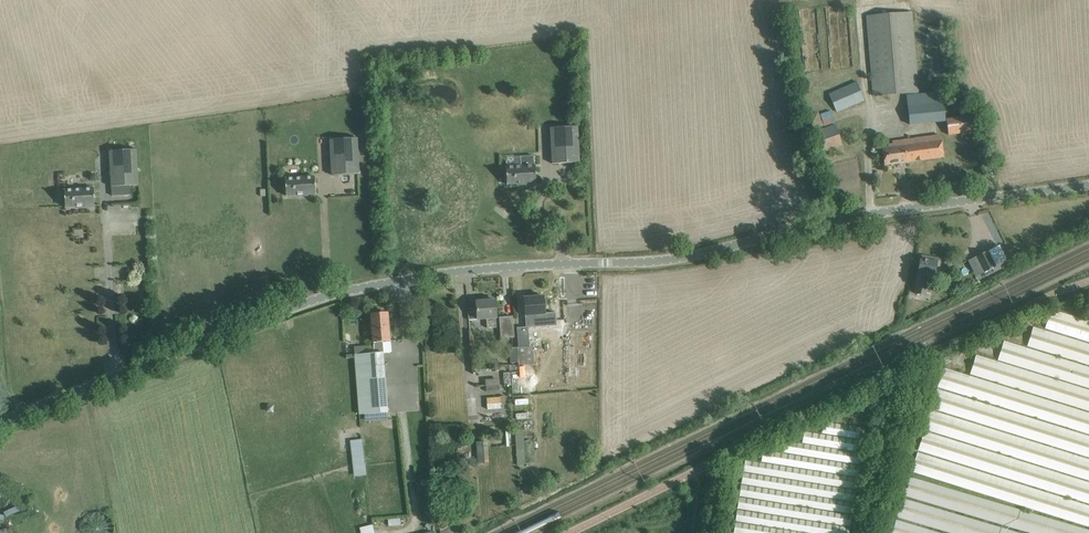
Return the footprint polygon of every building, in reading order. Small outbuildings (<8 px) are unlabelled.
[(918,92),(912,12),(866,16),(873,96),(918,92)] [(828,94),(836,111),(864,99),(856,82),(828,94)] [(830,111),(820,114),(824,126),(834,122),(830,111)] [(946,119),(948,135),(974,131),(972,115),(946,119)] [(842,144),(835,125),(816,131),(816,129),(811,130),(812,133),(813,132),(820,152),(842,144)] [(551,129),(553,165),(580,164),(578,127),(551,129)] [(888,147),(882,148),(884,165),(943,157),(940,135),(892,142),(893,143),(888,144),(888,147)] [(360,176),(358,139),(331,140),(332,177),(360,176)] [(137,150),(110,152),(112,188),(139,187),(137,150)] [(522,166),(506,167),(507,184),(523,184),(536,184),(535,165),(522,165),(522,166)] [(301,178),(285,178),(286,196),(302,195),(302,196),(315,195),(314,176),(301,177),(301,178)] [(64,190),(65,207),(81,206),(81,207),(95,207),(94,187),(80,188),(80,189),(64,190)] [(988,251),(976,257),(983,272),(995,266),(988,251)] [(921,259),(920,259),(918,272),(915,292),(926,294),(929,274),(934,275),(936,262),(936,258),(921,256),(921,259)] [(544,296),(524,298),(527,327),(528,327),(528,328),(558,326),(557,313),(546,314),(544,298),(544,297),(544,296)] [(476,300),(476,302),(477,319),(486,319),(487,328),(496,327),(495,318),(496,318),(495,300),(486,301),(486,300),(484,298),(478,299),(476,300)] [(1051,310),(1045,327),(1088,341),(1088,322),(1051,310)] [(374,353),(355,355),(359,415),(387,412),(383,353),(382,353),(381,342),(391,341),(388,313),(370,314),(372,342),(373,342),(374,353)] [(512,316),(499,317),(501,338),(511,337),(512,348),(510,348),(511,363),(518,363),(517,348),(518,348),(517,337),(516,337),(514,337),(512,316)] [(1088,365),(1088,343),(1033,325),(1027,345),(1088,365)] [(518,348),(517,348),(518,363),(518,365),(523,365),(529,364),(527,347),(529,347),(528,328),(528,327),(527,327),(518,328),(518,337),(517,337),(518,348)] [(1001,352),(1088,378),(1088,367),(1004,341),(1001,352)] [(976,362),(1088,397),(1088,383),(980,349),(976,362)] [(1088,411),(1088,402),(972,366),(968,374),(1088,411)] [(944,368),(938,387),(1088,435),(1088,413),(944,368)] [(484,380),(486,391),(499,390),(498,378),(484,380)] [(938,389),(931,409),(1088,458),(1088,436),(938,389)] [(486,397),(486,409),(505,408),(505,396),(486,397)] [(931,410),(925,430),(1088,481),(1088,459),(931,410)] [(863,439),(865,430),(823,423),(822,432),(863,439)] [(523,429),(507,430),(508,463),(524,463),(523,429)] [(924,431),(918,451),(1088,504),(1088,482),(924,431)] [(804,433),(802,441),(861,451),(863,442),(804,433)] [(361,438),(348,440),(354,477),(367,475),(361,438)] [(784,442),(783,451),(859,463),(861,455),(784,442)] [(763,452),(761,460),(857,476),(859,467),(763,452)] [(913,472),(1088,526),(1088,506),(919,453),(913,472)] [(857,479),(745,462),(743,470),(855,488),(857,479)] [(741,483),(854,500),(855,492),(743,474),(741,483)] [(1033,532),(1088,532),(1088,531),(909,477),(904,495),(1033,532)] [(739,495),(852,513),(853,504),(741,486),(739,495)] [(739,498),(737,507),(850,525),(851,516),(739,498)] [(897,516),(953,532),(1017,532),(903,499),(897,516)] [(849,529),(737,511),(735,520),(818,532),(849,532),(849,529)] [(82,530),(82,532),(114,532),(114,530),(114,527),(113,524),(112,522),(110,519),(108,517),(106,516),(103,515),(101,514),(98,514),(95,514),(92,515),(90,516),(88,517),(86,519),(84,522),(83,524),(82,527),(82,530)] [(896,521),(892,532),(938,532),(896,521)] [(360,532),(374,532),(372,524),(359,527),(360,532)] [(734,532),(737,532),(795,532),(735,524),(734,532)]
